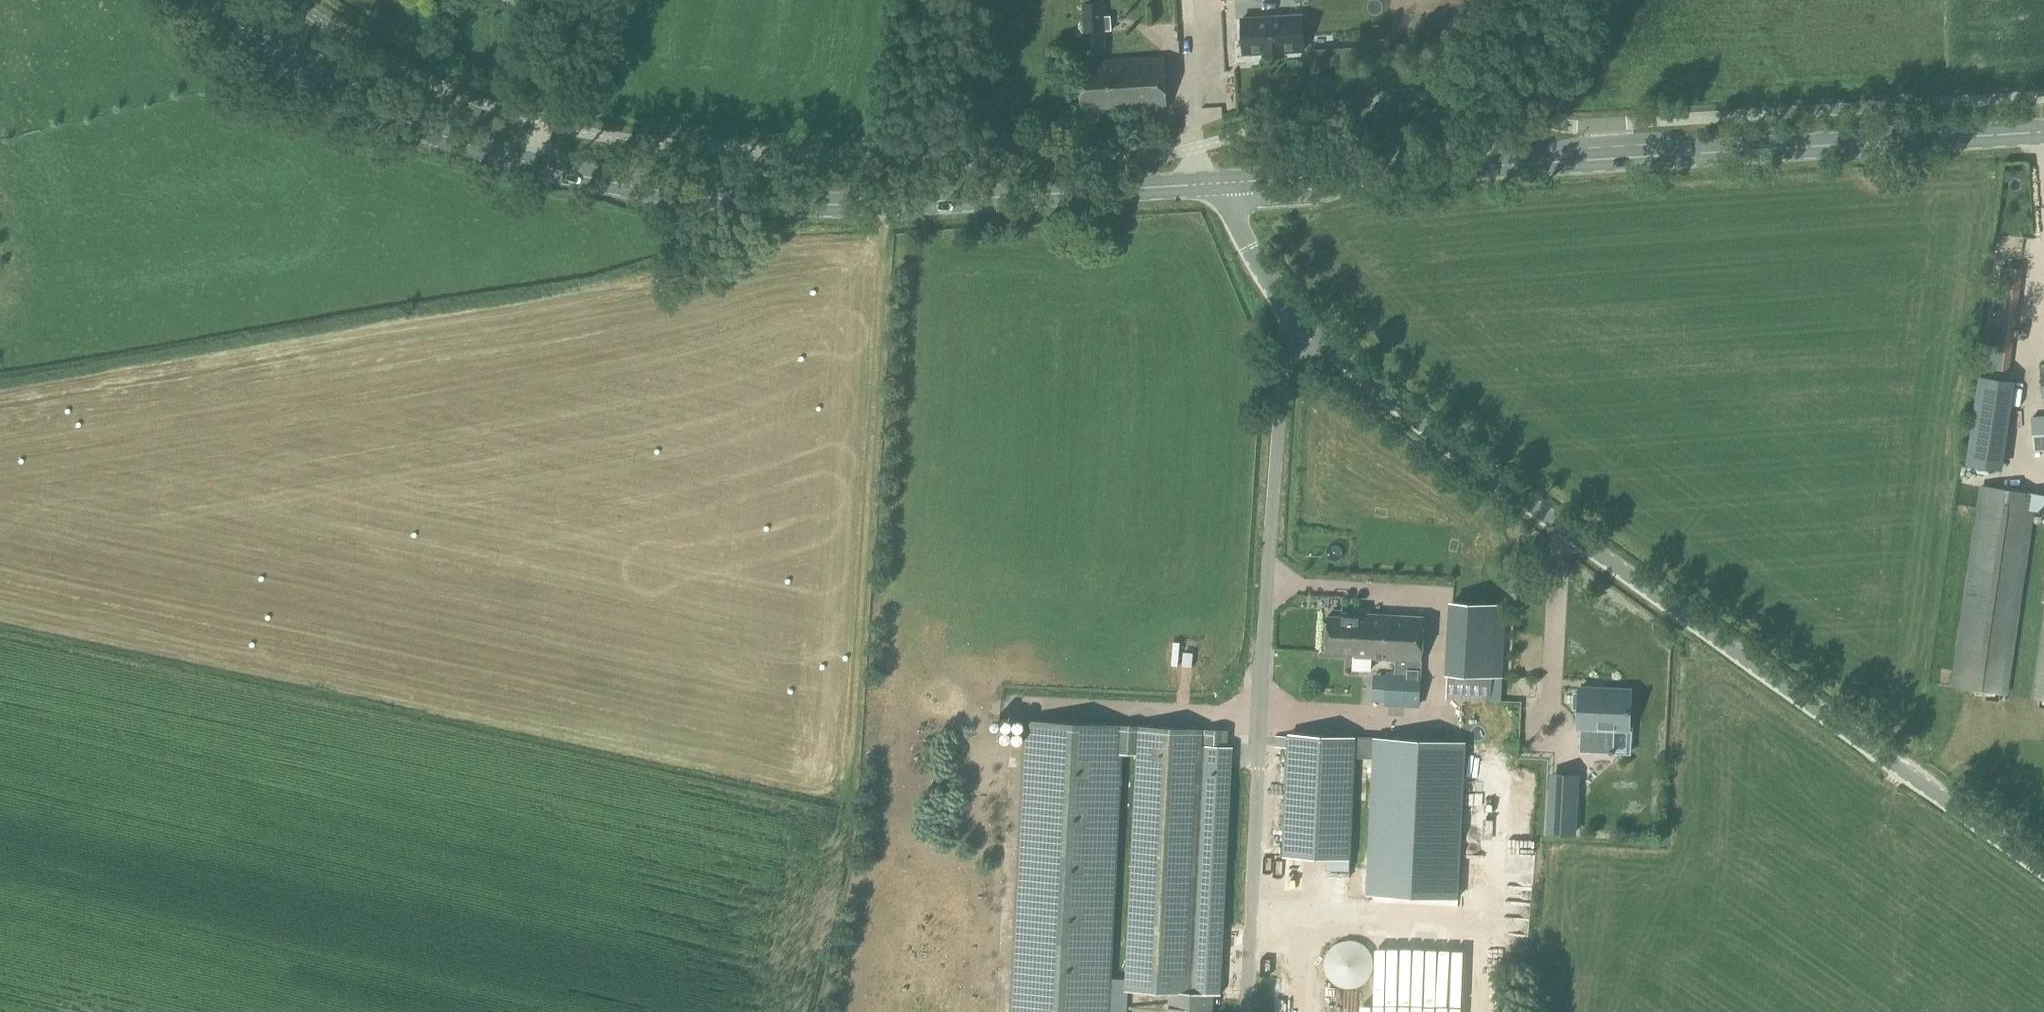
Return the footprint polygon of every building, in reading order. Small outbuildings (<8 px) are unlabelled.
[(527,9),(531,0),(504,0),(527,9)] [(1186,10),(1201,10),(1201,0),(1186,0),(1186,10)] [(1103,1),(1084,2),(1086,49),(1106,48),(1103,1)] [(1302,15),(1243,19),(1245,54),(1264,53),(1264,57),(1285,56),(1285,52),(1304,50),(1302,15)] [(1332,48),(1333,68),(1336,68),(1360,67),(1359,47),(1335,48),(1332,48)] [(1081,61),(1084,114),(1168,109),(1165,56),(1081,61)] [(2004,277),(2003,283),(1999,283),(1988,362),(2008,366),(2008,362),(2011,362),(2021,278),(2004,277)] [(1999,469),(2012,382),(1980,377),(1967,464),(1999,469)] [(2034,450),(2043,450),(2043,417),(2032,418),(2034,450)] [(1952,686),(2008,693),(2034,512),(2043,514),(2043,494),(2036,493),(2037,492),(1981,484),(1952,686)] [(1300,534),(1298,545),(1314,547),(1316,536),(1300,534)] [(1513,594),(1455,591),(1452,705),(1511,707),(1513,594)] [(1420,705),(1425,616),(1358,613),(1358,617),(1329,615),(1327,651),(1357,653),(1356,656),(1355,656),(1355,665),(1358,669),(1372,669),(1372,657),(1398,659),(1398,672),(1390,672),(1388,703),(1420,705)] [(2034,697),(2043,698),(2043,627),(2034,697)] [(1596,691),(1596,688),(1581,687),(1579,726),(1583,726),(1581,754),(1615,755),(1616,727),(1629,728),(1631,692),(1596,691)] [(1141,725),(1029,720),(1015,1011),(1108,1011),(1120,750),(1140,751),(1141,725)] [(1141,725),(1140,751),(1129,984),(1222,988),(1233,745),(1227,745),(1228,729),(1141,725)] [(1356,757),(1358,757),(1359,737),(1289,734),(1289,736),(1276,736),(1276,746),(1289,747),(1284,855),(1327,857),(1351,859),(1356,757)] [(1467,743),(1359,737),(1358,757),(1375,758),(1368,893),(1459,897),(1467,743)] [(1577,792),(1552,791),(1550,831),(1575,832),(1577,792)] [(1326,870),(1350,871),(1351,859),(1327,857),(1326,870)] [(1435,990),(1461,991),(1462,947),(1436,946),(1435,990)] [(1332,986),(1361,989),(1363,968),(1334,966),(1332,986)] [(1214,994),(1171,991),(1170,1011),(1212,1011),(1214,994)]
